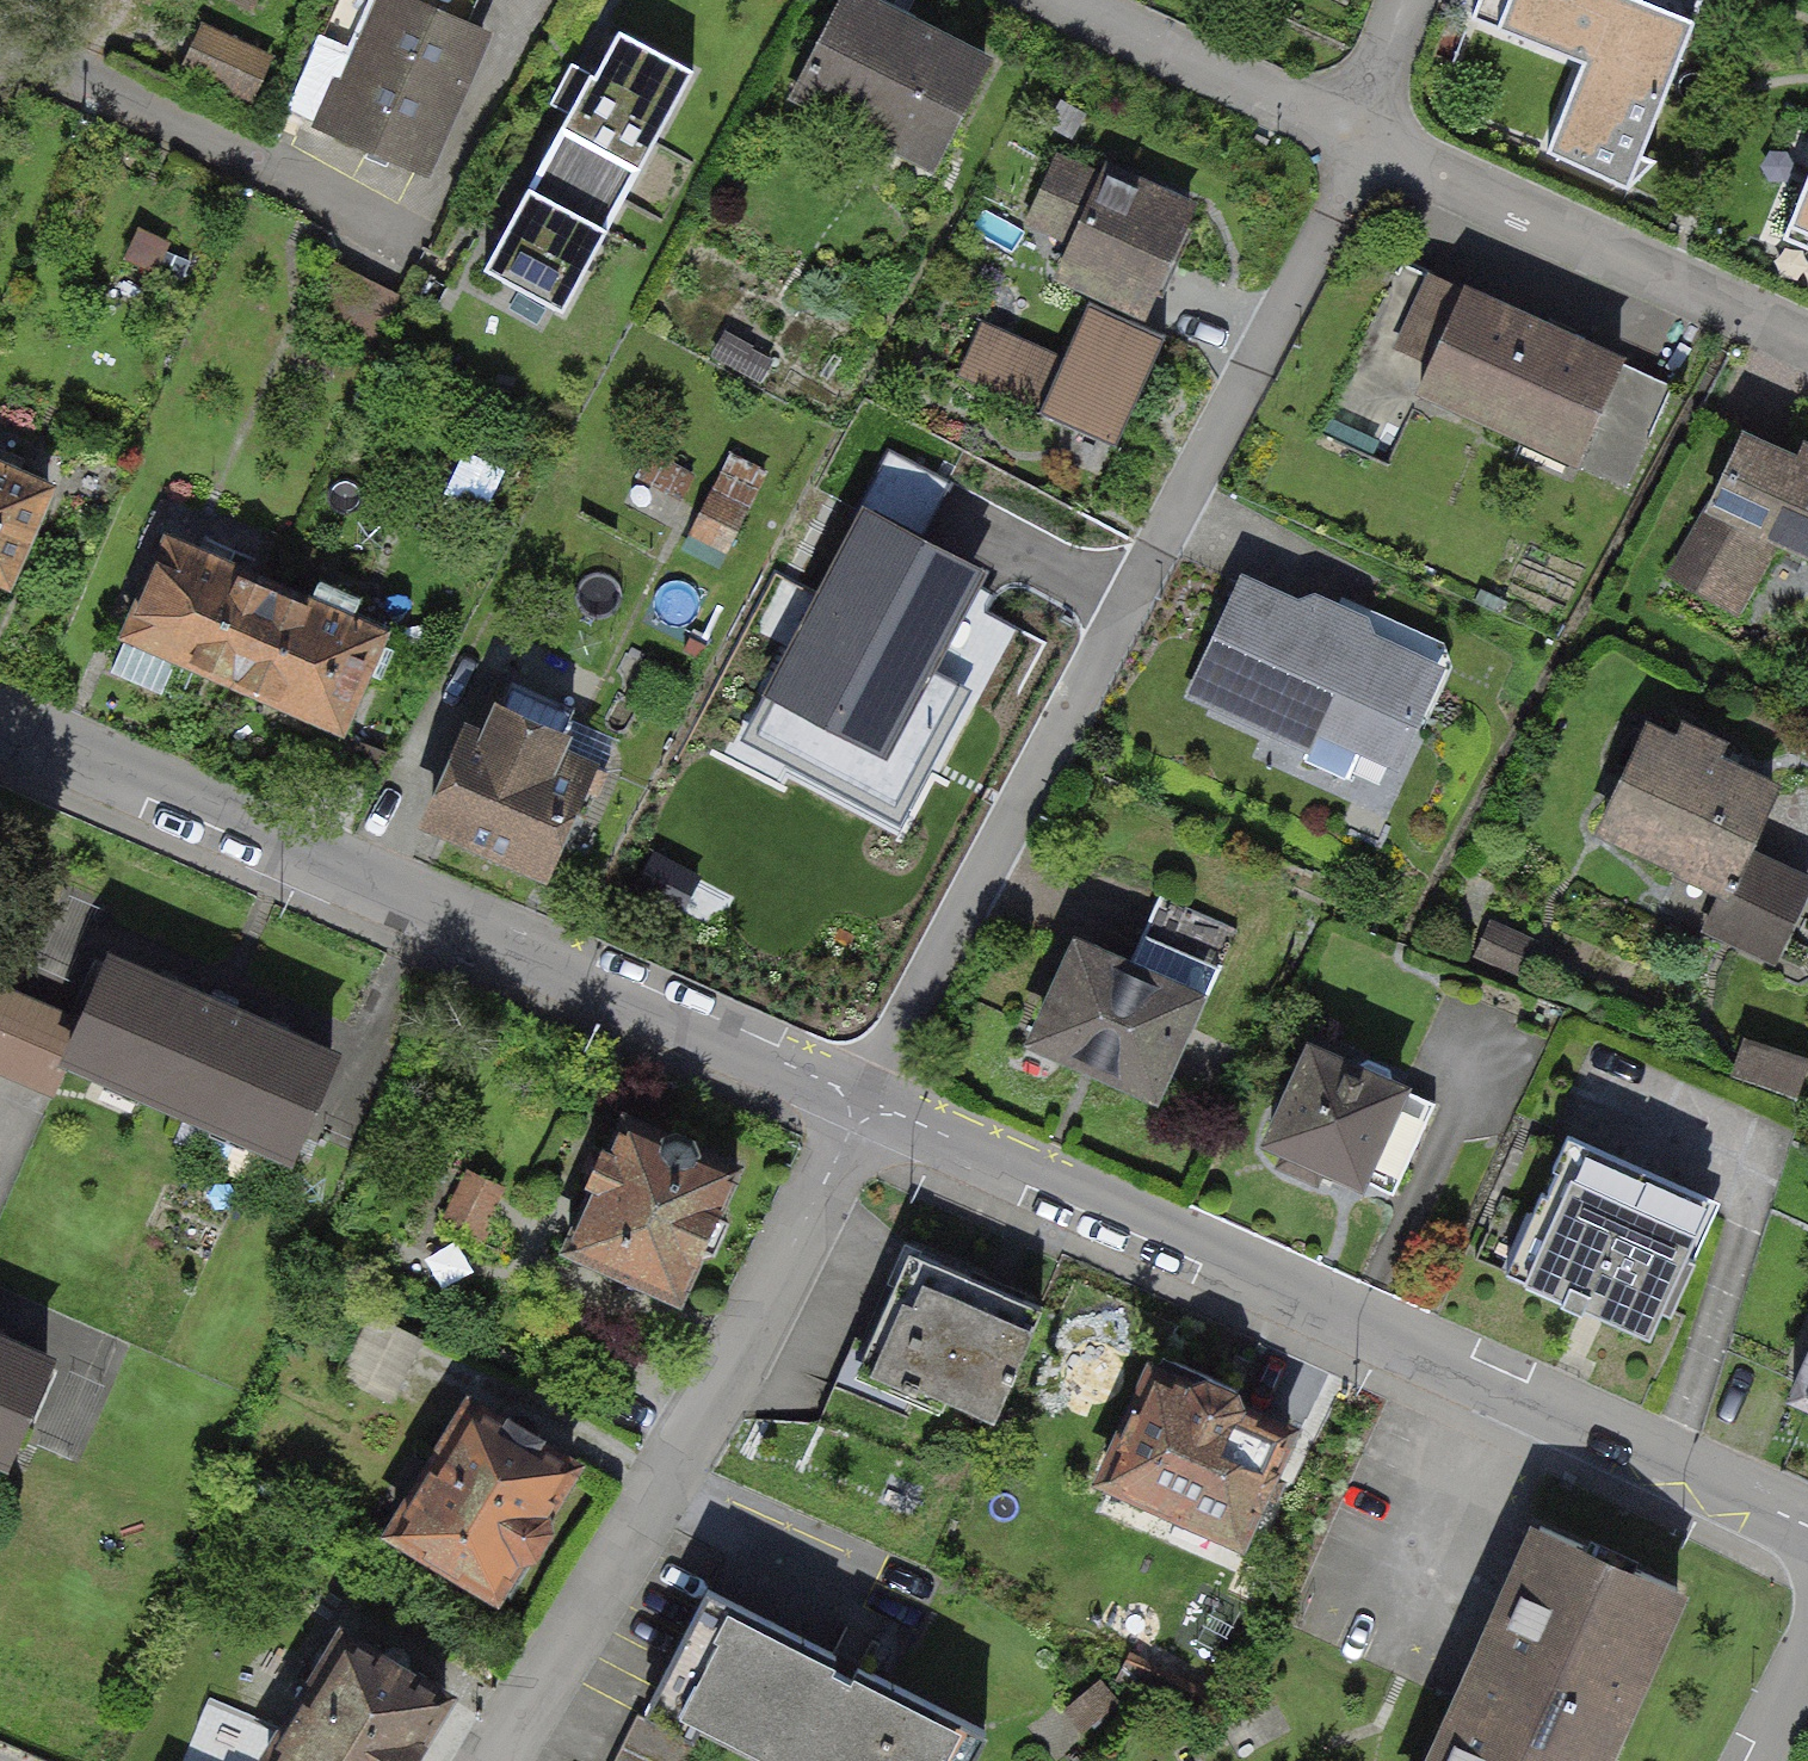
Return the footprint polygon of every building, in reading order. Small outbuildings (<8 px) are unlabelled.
[(328,131),(422,172),(483,31),(462,22),(471,0),(384,0),(328,131)] [(897,0),(832,0),(786,87),(932,163),(991,49),(897,0)] [(1602,0),(1480,0),(1467,32),(1582,77),(1548,163),(1636,198),(1714,0),(1623,0),(1620,7),(1602,0)] [(692,68),(611,25),(482,266),(563,309),(692,68)] [(267,58),(201,30),(185,66),(252,95),(267,58)] [(1189,209),(1106,171),(1103,179),(1056,158),(1035,203),(1082,225),(1061,270),(1144,308),(1189,209)] [(1780,259),(1807,271),(1807,190),(1780,259)] [(1672,386),(1401,264),(1313,432),(1388,465),(1424,387),(1584,459),(1581,466),(1628,488),(1672,386)] [(1165,334),(1088,300),(1038,412),(1115,446),(1165,334)] [(1701,419),(1660,510),(1699,528),(1671,582),(1735,614),(1781,537),(1807,550),(1807,448),(1805,447),(1797,462),(1701,419)] [(22,574),(63,480),(0,453),(0,564),(22,574)] [(732,542),(766,467),(735,453),(701,528),(732,542)] [(900,820),(1020,595),(870,516),(750,740),(900,820)] [(273,578),(155,526),(112,625),(230,676),(273,578)] [(391,629),(273,578),(230,676),(348,728),(391,629)] [(1440,667),(1244,578),(1189,699),(1385,788),(1440,667)] [(478,673),(413,818),(538,874),(603,729),(478,673)] [(1800,790),(1641,713),(1588,821),(1747,899),(1800,790)] [(1076,923),(1022,1042),(1161,1104),(1215,986),(1076,923)] [(352,1039),(110,938),(59,1060),(300,1162),(352,1039)] [(1446,1099),(1287,1018),(1231,1127),(1390,1208),(1446,1099)] [(673,1299),(739,1160),(625,1107),(560,1246),(673,1299)] [(1567,1125),(1506,1253),(1658,1324),(1719,1197),(1567,1125)] [(1044,1311),(908,1252),(860,1362),(997,1420),(1044,1311)] [(0,1324),(0,1456),(17,1463),(65,1352),(0,1324)] [(1091,1328),(1066,1385),(1135,1415),(1160,1358),(1091,1328)] [(1784,1388),(1807,1398),(1807,1333),(1784,1388)] [(1296,1428),(1163,1367),(1105,1493),(1238,1554),(1296,1428)] [(497,1604),(583,1459),(466,1390),(380,1535),(497,1604)] [(1689,1583),(1530,1516),(1425,1760),(1613,1760),(1689,1583)] [(702,1583),(643,1692),(772,1760),(975,1760),(989,1736),(702,1583)] [(454,1687),(336,1619),(253,1760),(411,1760),(454,1687)]
